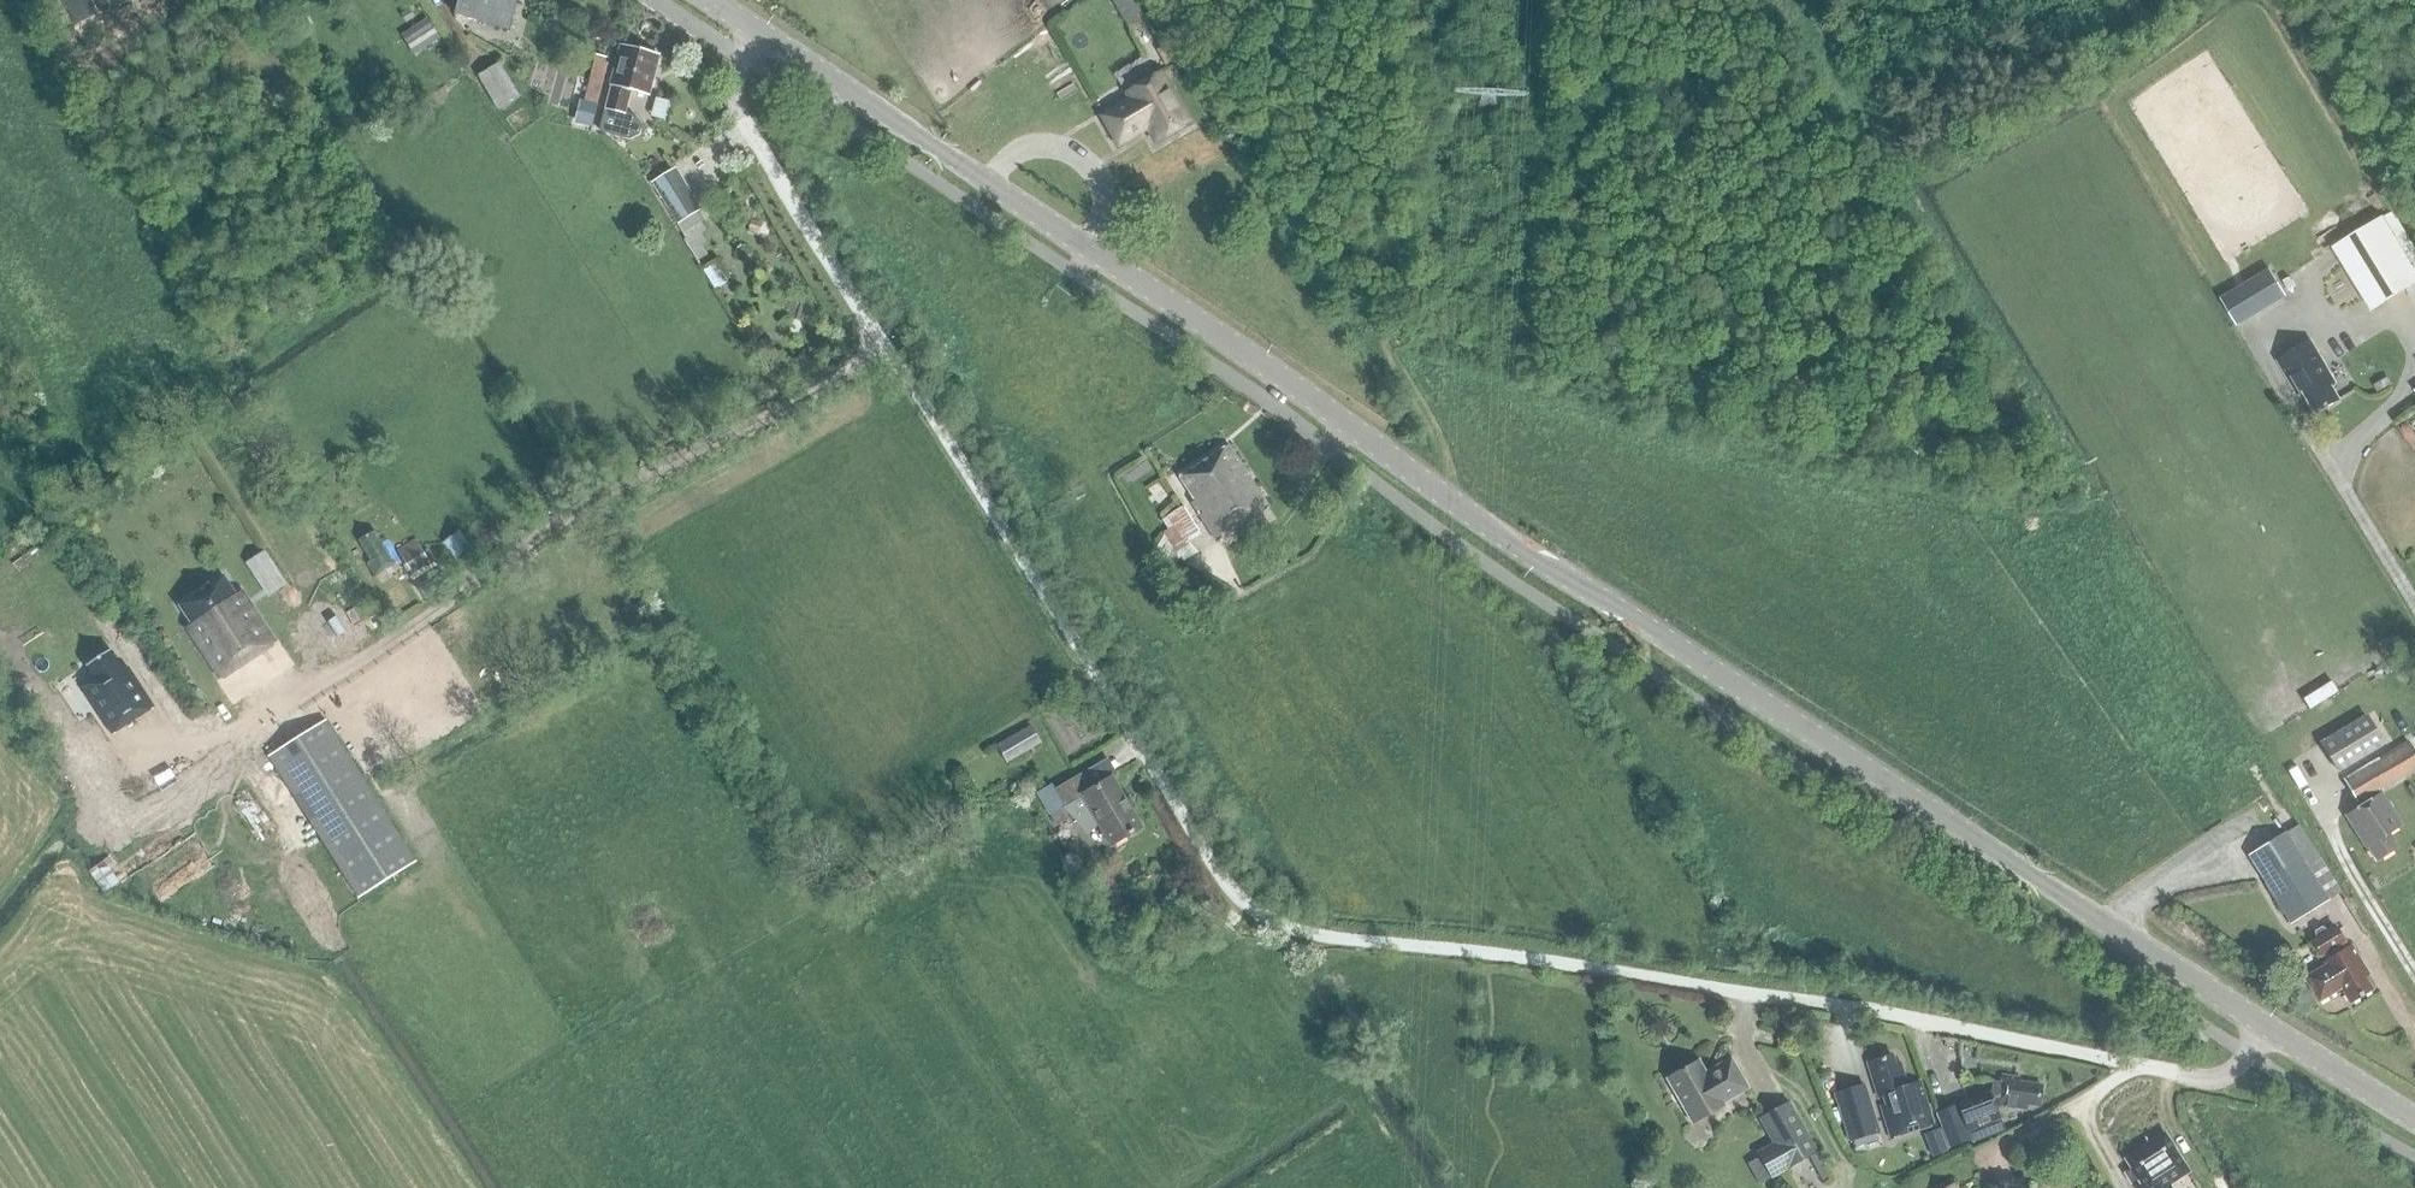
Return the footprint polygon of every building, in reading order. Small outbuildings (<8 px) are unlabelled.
[(75,26),(98,15),(91,0),(62,0),(75,26)] [(450,14),(505,28),(513,0),(454,0),(450,14)] [(401,36),(413,56),(440,39),(428,19),(401,36)] [(544,22),(543,29),(561,33),(563,26),(544,22)] [(620,46),(609,87),(610,87),(598,132),(627,139),(636,135),(639,126),(634,118),(623,115),(629,92),(647,97),(658,56),(620,46)] [(477,77),(497,110),(520,96),(499,63),(477,77)] [(1147,126),(1156,141),(1189,121),(1160,72),(1127,91),(1131,99),(1102,116),(1118,142),(1147,126)] [(590,125),(595,107),(582,103),(577,121),(590,125)] [(701,210),(675,168),(651,184),(686,239),(684,241),(697,262),(708,256),(703,247),(708,244),(702,235),(707,232),(702,223),(704,221),(698,212),(701,210)] [(2384,217),(2332,248),(2371,312),(2414,285),(2414,268),(2384,217)] [(751,219),(747,233),(759,236),(763,222),(751,219)] [(2236,326),(2284,297),(2269,271),(2221,301),(2236,326)] [(761,341),(758,347),(760,354),(766,357),(773,355),(776,349),(773,342),(767,339),(761,341)] [(2310,343),(2281,361),(2276,364),(2296,397),(2302,394),(2315,416),(2339,402),(2331,388),(2335,385),(2310,343)] [(2388,377),(2373,385),(2377,392),(2391,384),(2388,377)] [(1267,508),(1228,449),(1180,481),(1193,501),(1188,504),(1215,543),(1267,508)] [(1170,535),(1153,547),(1169,573),(1179,558),(1182,562),(1197,554),(1189,544),(1198,538),(1180,510),(1161,522),(1170,535)] [(366,566),(373,578),(399,563),(385,541),(380,544),(372,533),(357,542),(370,564),(366,566)] [(426,563),(413,541),(396,551),(409,574),(426,563)] [(192,625),(188,627),(222,678),(273,644),(239,593),(235,596),(223,577),(180,606),(192,625)] [(83,687),(112,734),(153,708),(127,667),(124,669),(111,649),(87,665),(96,679),(83,687)] [(2302,706),(2331,692),(2326,683),(2298,697),(2302,706)] [(2320,743),(2338,773),(2385,746),(2367,716),(2320,743)] [(415,863),(325,721),(268,757),(358,899),(415,863)] [(999,749),(1008,765),(1042,746),(1032,729),(999,749)] [(2344,781),(2361,808),(2347,817),(2365,847),(2367,846),(2376,860),(2396,848),(2388,834),(2401,826),(2381,794),(2414,773),(2414,756),(2407,743),(2344,781)] [(1088,837),(1098,828),(1109,847),(1141,829),(1113,781),(1097,790),(1088,775),(1057,793),(1066,808),(1080,800),(1085,808),(1072,819),(1088,837)] [(2328,900),(2285,833),(2248,856),(2291,923),(2328,900)] [(104,861),(89,871),(97,883),(102,888),(108,891),(119,883),(104,861)] [(2335,927),(2326,932),(2322,929),(2314,934),(2315,939),(2311,942),(2320,957),(2322,956),(2326,961),(2320,965),(2322,967),(2304,978),(2319,1002),(2336,990),(2338,993),(2342,991),(2350,1003),(2372,990),(2364,977),(2369,974),(2351,946),(2344,950),(2340,944),(2344,942),(2335,927)] [(1868,1064),(1891,1141),(1933,1128),(1920,1084),(1907,1088),(1900,1066),(1895,1067),(1892,1057),(1868,1064)] [(1698,1062),(1667,1079),(1693,1124),(1724,1107),(1722,1104),(1746,1089),(1730,1061),(1705,1075),(1698,1062)] [(2021,1086),(2021,1081),(2005,1078),(2004,1085),(1994,1083),(1992,1094),(1960,1106),(1974,1144),(1992,1137),(1987,1126),(2001,1121),(1994,1102),(2001,1102),(2000,1110),(2028,1114),(2029,1109),(2040,1110),(2043,1090),(2021,1086)] [(1878,1131),(1864,1086),(1835,1094),(1850,1140),(1878,1131)] [(1818,1152),(1789,1102),(1758,1119),(1772,1144),(1756,1153),(1771,1179),(1808,1158),(1818,1152)] [(1936,1115),(1950,1149),(1968,1142),(1954,1108),(1936,1115)] [(1948,1152),(1940,1128),(1924,1135),(1932,1158),(1948,1152)] [(2169,1184),(2188,1172),(2177,1155),(2178,1155),(2165,1134),(2145,1147),(2168,1184),(2169,1184)] [(2124,1173),(2131,1184),(2137,1180),(2142,1187),(2172,1187),(2169,1184),(2168,1184),(2145,1147),(2125,1160),(2130,1169),(2124,1173)] [(1818,1152),(1808,1158),(1822,1183),(1832,1178),(1818,1152)]
